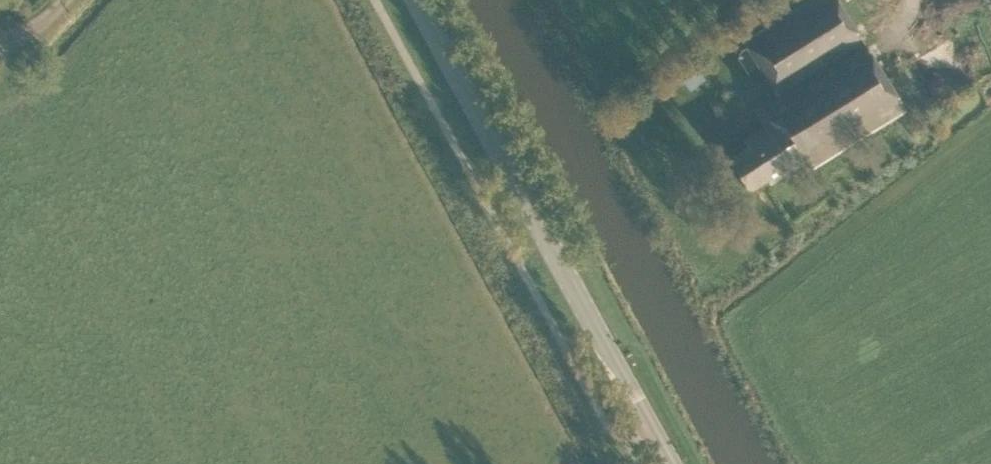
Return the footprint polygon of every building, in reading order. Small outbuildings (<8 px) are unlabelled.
[(864,43),(837,0),(813,0),(743,43),(776,97),(864,43)] [(864,43),(776,97),(753,111),(764,128),(742,141),(746,148),(727,160),(749,193),(767,182),(770,186),(792,172),(797,180),(906,112),(864,43)]
